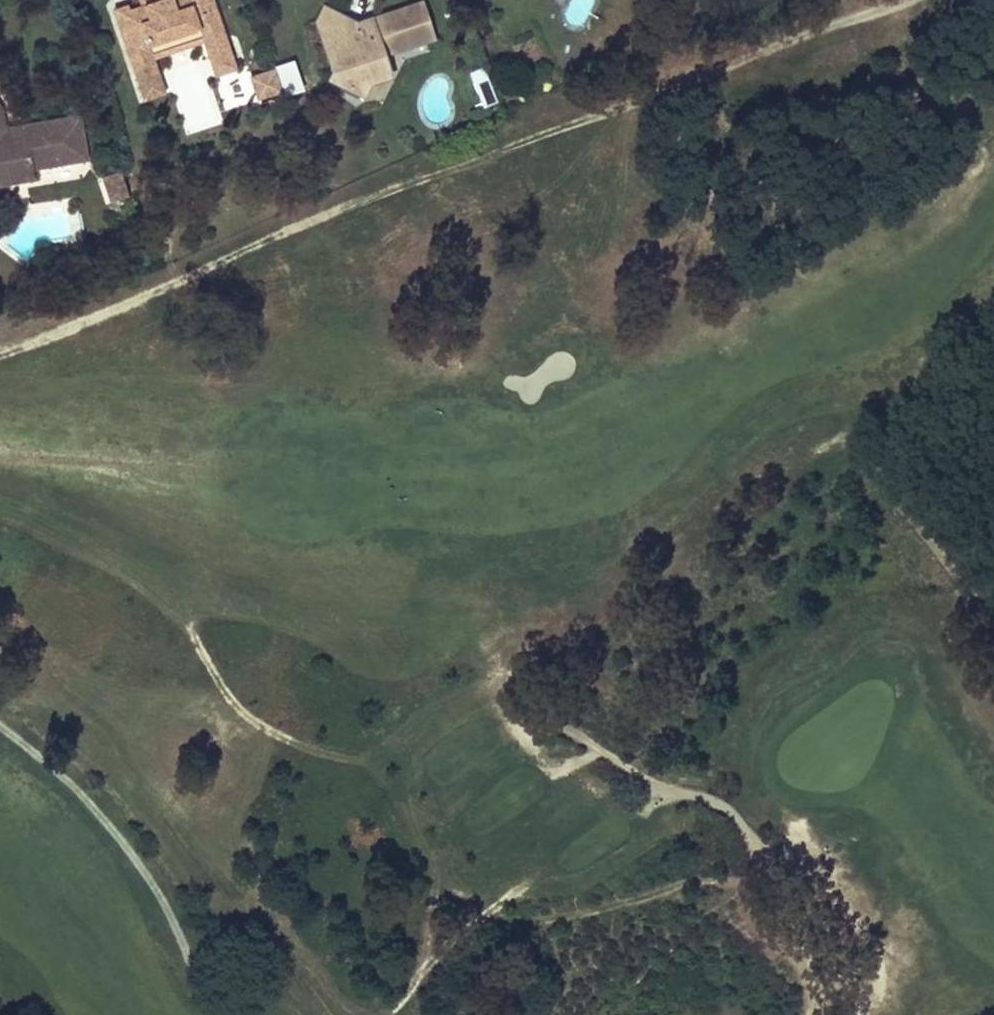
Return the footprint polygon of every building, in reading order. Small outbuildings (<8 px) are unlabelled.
[(119,32),(137,84),(160,76),(153,58),(203,41),(209,59),(231,51),(213,0),(168,0),(142,9),(129,14),(124,16),(129,28),(119,32)] [(142,9),(168,0),(139,0),(142,9)] [(389,78),(381,57),(432,41),(421,6),(357,26),(322,8),(313,23),(331,74),(327,80),(362,97),(368,85),(389,78)] [(113,12),(119,32),(129,28),(124,16),(129,14),(126,7),(113,12)] [(231,51),(209,59),(216,79),(237,70),(231,51)] [(484,67),(468,72),(481,109),(497,104),(484,67)] [(283,92),(275,69),(251,77),(258,100),(283,92)] [(160,76),(137,84),(144,103),(166,96),(160,76)] [(4,176),(6,185),(33,181),(32,171),(88,162),(80,117),(24,126),(25,133),(6,136),(5,130),(4,127),(0,121),(0,176),(4,176)] [(24,126),(5,130),(6,136),(25,133),(24,126)] [(121,171),(101,178),(109,202),(129,195),(121,171)]
